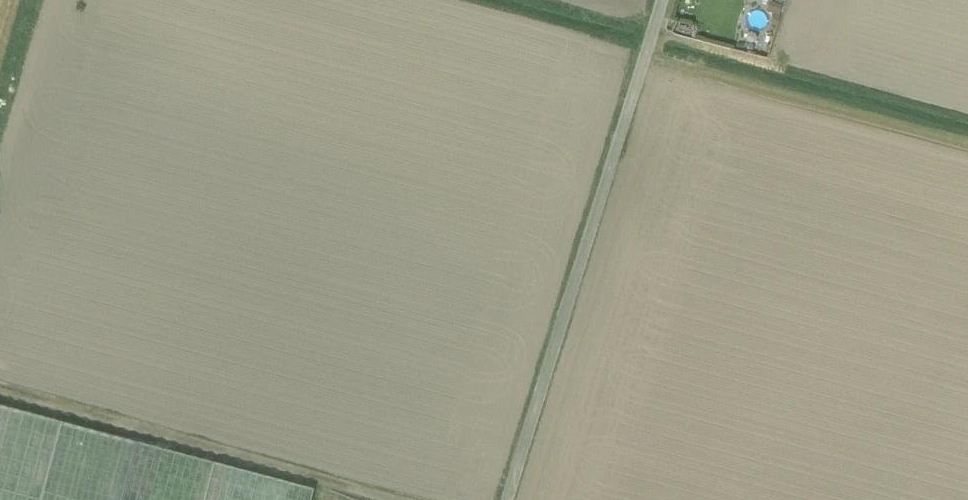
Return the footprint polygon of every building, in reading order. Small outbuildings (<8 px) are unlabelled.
[(0,408),(0,499),(311,499),(313,490),(0,408)]
